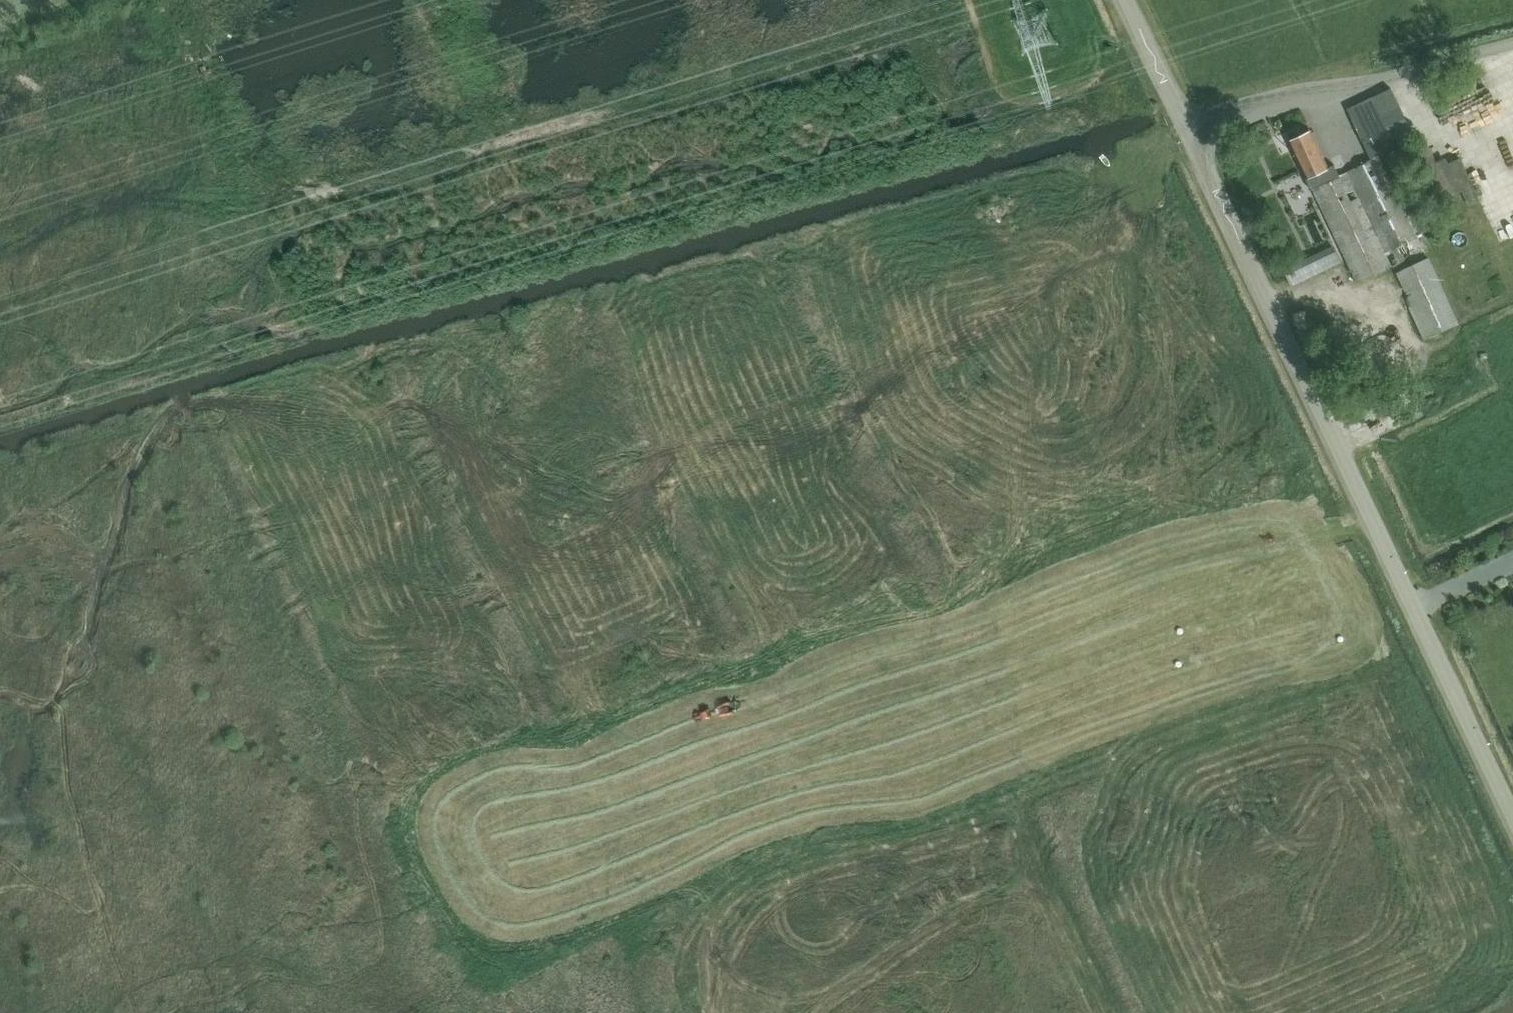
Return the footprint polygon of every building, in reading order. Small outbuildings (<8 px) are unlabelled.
[(1447,110),(1470,101),(1467,92),(1444,101),(1447,110)] [(1374,100),(1372,94),(1347,105),(1366,146),(1391,136),(1376,99),(1374,100)] [(1308,179),(1313,190),(1357,283),(1422,252),(1378,157),(1333,179),(1328,170),(1329,169),(1311,131),(1290,141),(1308,179)] [(1396,274),(1407,297),(1405,298),(1425,342),(1460,324),(1430,258),(1396,274)] [(1304,281),(1299,270),(1287,275),(1292,287),(1304,281)] [(1395,321),(1367,334),(1382,367),(1409,355),(1395,321)] [(1361,403),(1367,400),(1362,391),(1356,393),(1361,403)] [(1342,412),(1344,423),(1361,419),(1358,409),(1342,412)]
